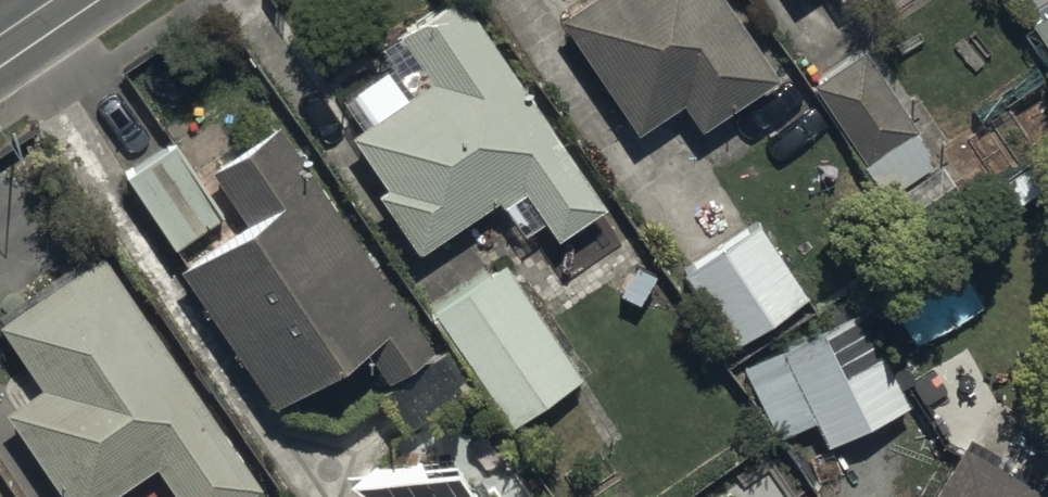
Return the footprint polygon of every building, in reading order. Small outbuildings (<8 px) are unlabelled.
[(473,0),(435,0),(401,22),(423,57),(418,79),(355,122),(392,177),(382,184),(421,242),(499,189),(504,196),(528,180),(562,230),(609,198),(473,0)] [(563,8),(637,119),(679,91),(696,118),(776,65),(733,0),(576,0),(563,8)] [(1030,9),(1047,39),(1047,0),(1044,0),(1030,9)] [(917,120),(862,42),(814,75),(867,152),(861,156),(886,191),(936,157),(912,123),(917,120)] [(437,342),(281,116),(215,161),(251,212),(182,260),(276,395),(364,334),(392,373),(437,342)] [(177,239),(227,206),(179,133),(129,166),(177,239)] [(807,289),(756,214),(682,264),(732,339),(807,289)] [(264,475),(107,246),(97,253),(90,244),(0,305),(0,311),(46,378),(10,403),(74,496),(100,496),(158,458),(185,496),(233,496),(264,475)] [(509,256),(438,304),(514,418),(586,371),(509,256)] [(823,303),(829,316),(744,360),(781,432),(816,414),(829,438),(909,397),(853,288),(823,303)] [(1038,482),(961,438),(927,496),(1047,496),(1047,466),(1038,482)] [(401,496),(493,496),(460,448),(353,457),(401,496)] [(0,482),(0,496),(10,496),(0,482)]
